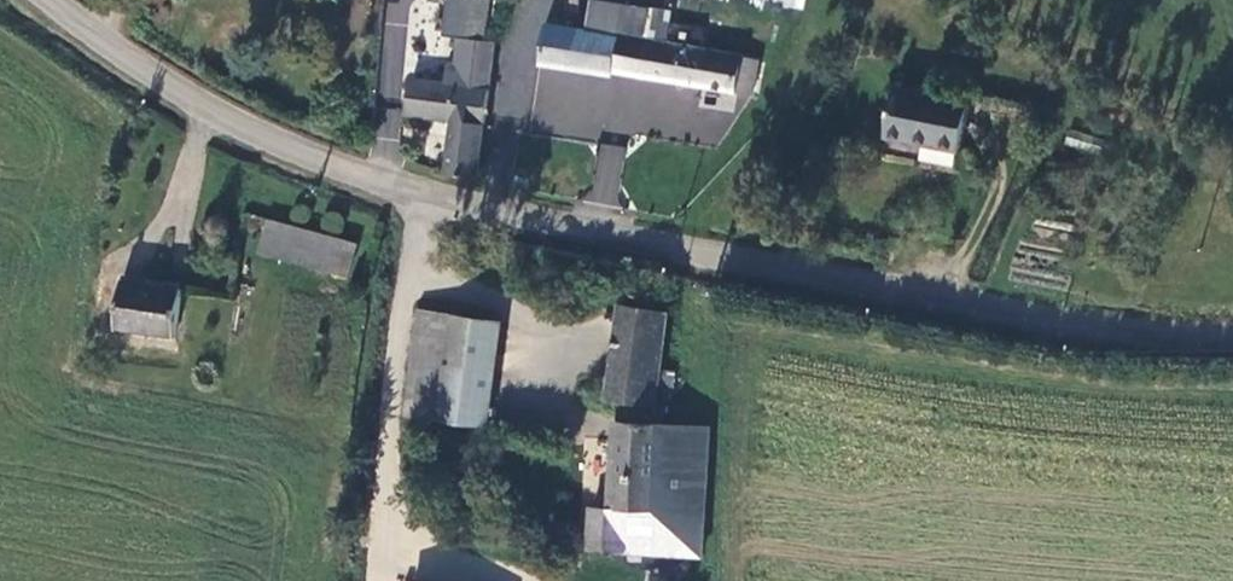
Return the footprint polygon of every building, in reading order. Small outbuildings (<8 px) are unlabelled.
[(490,2),(470,0),(454,0),(449,42),(458,43),(484,46),(490,2)] [(751,2),(748,15),(801,25),(806,0),(737,0),(751,2)] [(594,2),(589,34),(620,39),(625,7),(594,2)] [(625,7),(620,39),(668,47),(671,28),(673,15),(625,7)] [(541,63),(699,87),(704,53),(700,52),(668,47),(620,39),(589,34),(546,28),(541,63)] [(703,33),(671,28),(668,47),(700,52),(703,33)] [(412,86),(408,117),(454,123),(447,178),(477,183),(494,47),(484,46),(458,43),(455,70),(447,69),(444,90),(412,86)] [(704,53),(699,87),(754,96),(760,61),(704,53)] [(891,140),(961,151),(970,104),(898,90),(891,140)] [(395,141),(404,112),(384,106),(375,135),(395,141)] [(590,203),(619,206),(624,145),(595,142),(590,203)] [(356,236),(272,218),(265,257),(348,274),(356,236)] [(117,330),(176,339),(180,291),(124,284),(117,330)] [(702,555),(710,430),(667,425),(666,404),(673,403),(674,374),(661,371),(670,318),(622,307),(609,401),(621,405),(612,510),(592,510),(589,548),(702,555)] [(501,326),(418,315),(403,419),(486,430),(501,326)]
